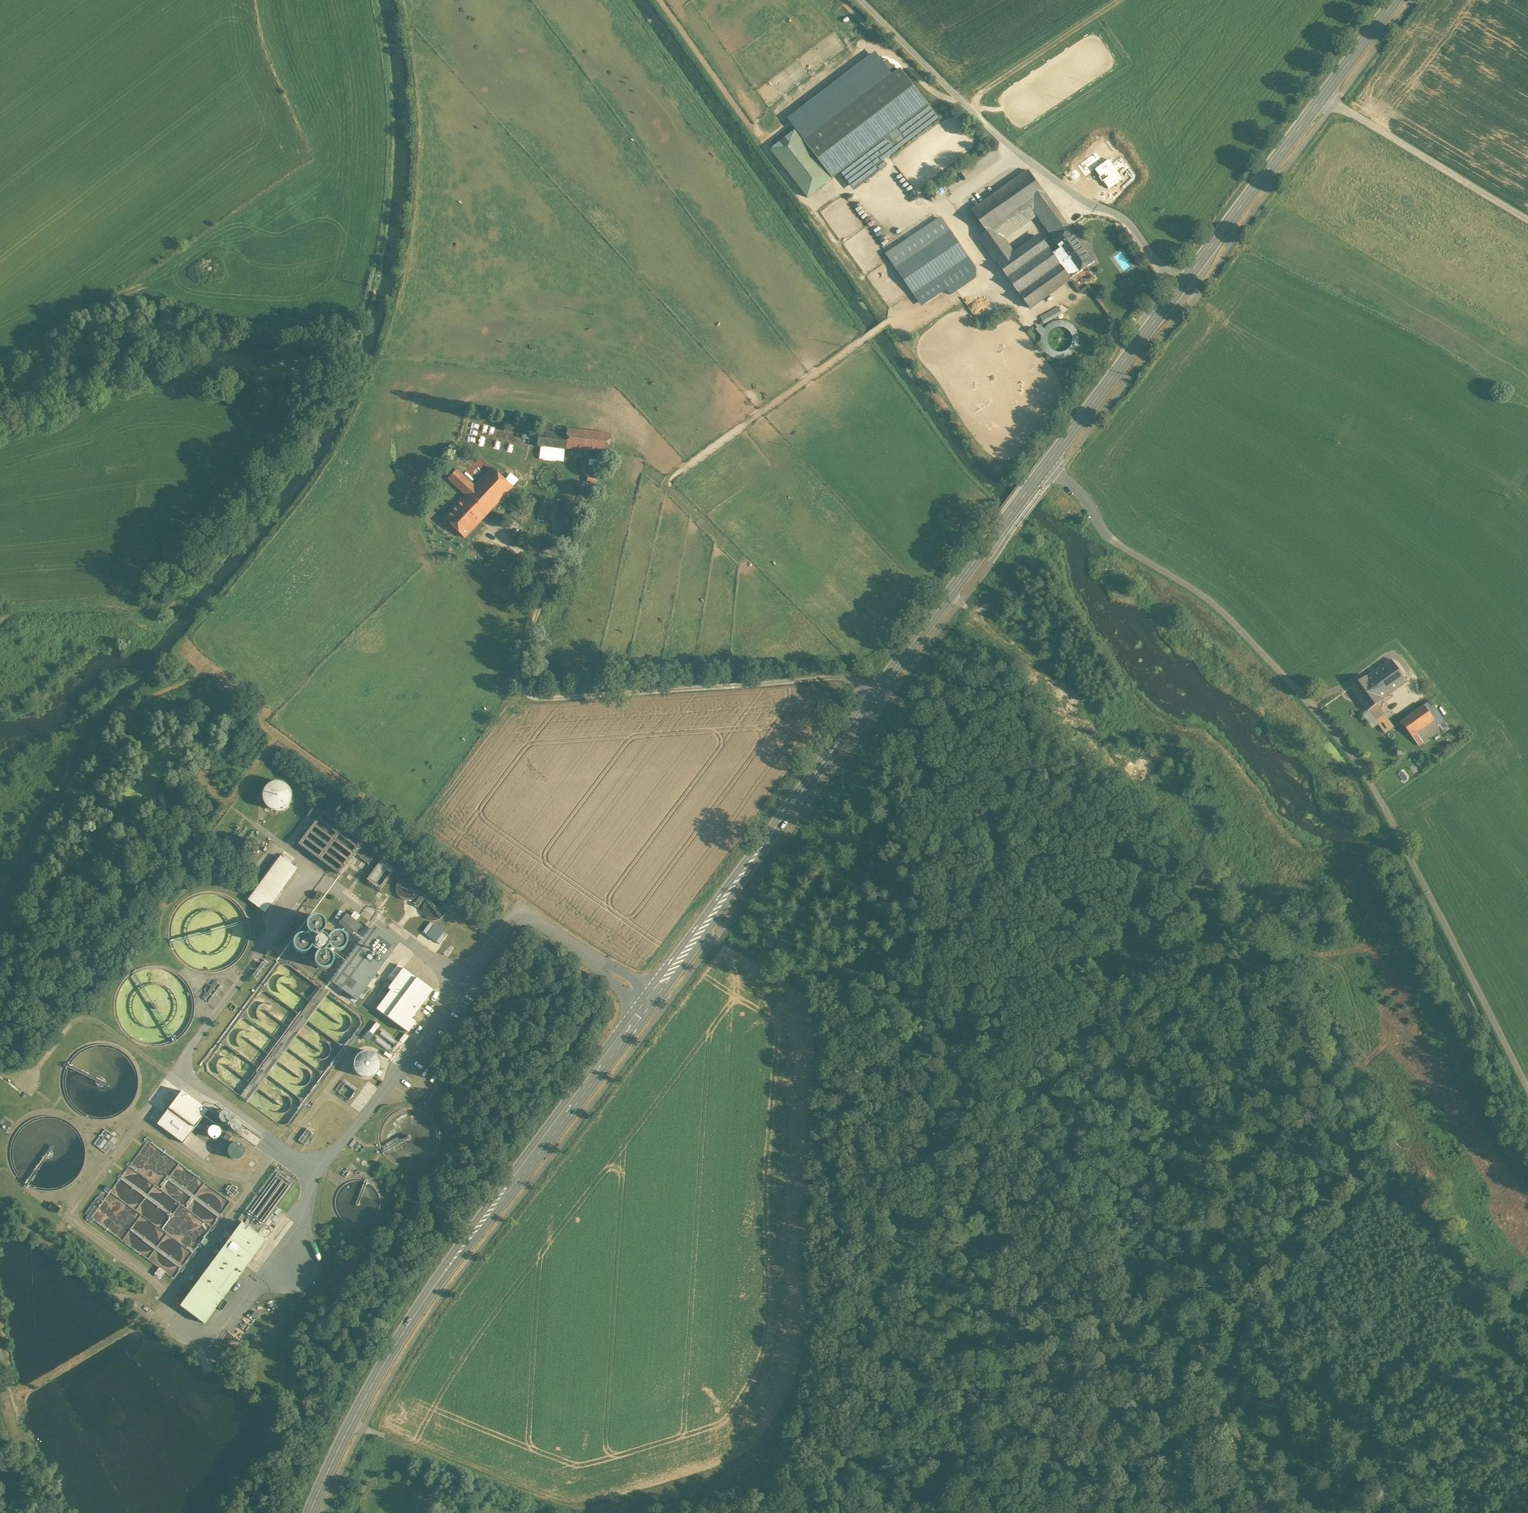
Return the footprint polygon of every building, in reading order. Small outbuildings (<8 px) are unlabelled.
[(901,69),(805,142),(833,178),(841,172),(857,160),(928,105),(901,69)] [(928,105),(857,160),(871,178),(888,166),(883,161),(939,118),(928,105)] [(771,150),(808,197),(832,179),(795,131),(771,150)] [(855,191),(871,178),(857,160),(841,172),(855,191)] [(1029,171),(972,211),(987,232),(994,227),(1028,203),(1044,192),(1029,171)] [(1070,228),(1044,192),(1028,203),(1032,209),(1038,216),(1054,239),(1070,228)] [(1028,203),(994,227),(998,233),(1032,209),(1028,203)] [(998,233),(1004,240),(1038,216),(1032,209),(998,233)] [(941,218),(888,255),(897,269),(951,232),(941,218)] [(989,251),(1004,240),(998,233),(994,227),(987,232),(979,238),(989,251)] [(1094,262),(1070,228),(1054,239),(1054,240),(1060,249),(1078,273),(1094,262)] [(951,232),(897,269),(913,292),(916,290),(938,275),(967,255),(951,232)] [(1054,253),(1041,237),(1039,236),(1014,254),(999,265),(1030,308),(1078,274),(1078,273),(1060,249),(1054,253)] [(993,257),(1008,246),(1004,240),(989,251),(993,257)] [(1008,246),(993,257),(999,265),(1014,254),(1008,246)] [(942,282),(947,288),(951,295),(976,278),(963,259),(939,276),(942,282)] [(939,276),(938,275),(916,290),(920,297),(942,282),(939,276)] [(942,282),(920,297),(924,303),(947,288),(942,282)] [(1059,307),(1041,317),(1043,321),(1061,311),(1059,307)] [(1060,360),(1081,333),(1057,315),(1047,328),(1041,324),(1037,330),(1044,336),(1041,339),(1046,343),(1043,347),(1060,360)] [(567,430),(541,427),(538,446),(608,454),(610,434),(567,428),(567,430)] [(465,495),(460,500),(481,520),(512,487),(491,468),(474,486),(465,495)] [(474,486),(457,469),(448,479),(465,495),(474,486)] [(481,520),(460,500),(444,518),(465,537),(481,520)] [(1392,660),(1371,674),(1386,695),(1407,681),(1392,660)] [(1366,676),(1351,687),(1368,710),(1369,710),(1376,720),(1384,714),(1385,714),(1377,704),(1383,699),(1382,698),(1386,695),(1371,674),(1367,677),(1366,676)] [(1445,720),(1430,701),(1424,705),(1435,720),(1438,725),(1445,720)] [(1424,705),(1402,721),(1412,736),(1435,720),(1424,705)] [(1369,710),(1368,710),(1364,712),(1374,726),(1378,723),(1376,720),(1369,710)] [(1385,714),(1384,714),(1376,720),(1378,723),(1386,733),(1394,727),(1385,714)] [(1435,720),(1412,736),(1419,746),(1442,730),(1438,725),(1435,720)] [(291,807),(289,782),(269,784),(271,809),(291,807)] [(375,854),(367,848),(359,858),(368,864),(375,854)] [(280,856),(265,877),(282,889),(297,869),(280,856)] [(393,873),(378,863),(364,882),(378,893),(393,873)] [(282,889),(265,877),(248,900),(265,912),(282,889)] [(361,925),(346,914),(339,923),(354,935),(361,925)] [(313,929),(315,932),(319,934),(323,934),(327,932),(330,929),(331,926),(330,922),(329,919),(325,917),(322,916),(318,916),(315,918),(313,921),(312,925),(313,929)] [(346,932),(342,931),(337,933),(335,936),(334,941),(335,946),(338,949),(342,950),(347,949),(350,947),(352,943),(352,939),(351,936),(349,933),(346,932)] [(316,939),(317,942),(317,947),(320,950),(325,950),(331,950),(335,946),(334,941),(335,936),(331,933),(327,932),(323,934),(319,934),(316,939)] [(310,935),(308,934),(304,935),(301,937),(299,941),(299,945),(301,950),(304,952),(310,953),(314,951),(317,947),(317,942),(316,939),(314,936),(310,935)] [(331,950),(325,950),(321,953),(320,957),(320,962),(322,965),(326,969),(331,969),(336,966),(339,963),(339,957),(338,954),(335,951),(331,950)] [(432,990),(398,965),(388,978),(393,982),(388,988),(391,990),(376,1009),(408,1032),(416,1022),(411,1019),(432,990)] [(369,977),(359,970),(356,975),(365,982),(369,977)] [(365,982),(356,975),(350,982),(360,989),(365,982)] [(360,989),(350,982),(347,986),(357,994),(360,989)] [(370,1053),(364,1053),(359,1055),(356,1060),(354,1065),(355,1070),(358,1075),(362,1078),(367,1079),(373,1078),(377,1074),(380,1070),(380,1064),(378,1059),(375,1055),(370,1053)] [(182,1091),(158,1124),(184,1143),(208,1110),(182,1091)] [(228,1110),(225,1110),(222,1113),(221,1117),(222,1120),(225,1122),(229,1123),(233,1120),(234,1117),(234,1113),(231,1111),(228,1110)] [(241,1116),(238,1116),(235,1119),(234,1123),(235,1126),(238,1128),(242,1129),(246,1126),(247,1123),(247,1119),(244,1117),(241,1116)] [(220,1122),(216,1122),(213,1125),(212,1129),(214,1132),(216,1134),(221,1135),(224,1132),(226,1129),(225,1125),(222,1123),(220,1122)] [(107,1151),(117,1137),(104,1128),(94,1142),(107,1151)] [(299,1137),(304,1143),(315,1134),(309,1128),(299,1137)] [(232,1137),(227,1133),(220,1143),(225,1146),(232,1137)] [(238,1145),(234,1145),(230,1148),(229,1151),(229,1155),(231,1159),(233,1161),(238,1161),(242,1160),(244,1157),(245,1152),(244,1149),(241,1146),(238,1145)] [(242,1222),(180,1306),(204,1323),(266,1240),(242,1222)]
